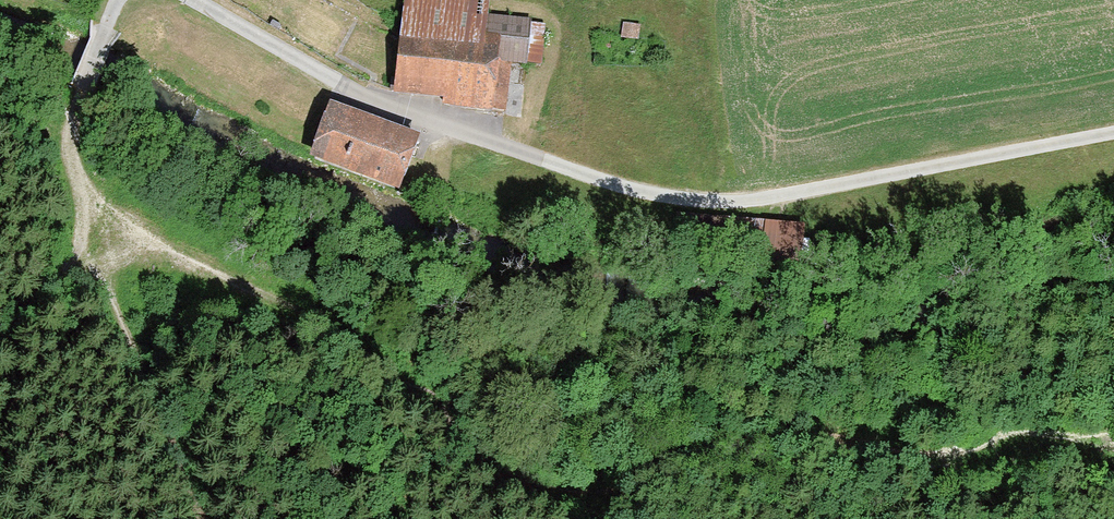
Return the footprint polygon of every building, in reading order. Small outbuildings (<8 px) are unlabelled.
[(442,108),(505,114),(510,62),(542,65),(545,25),(530,24),(531,20),(486,16),(487,4),(443,0),(405,0),(396,93),(443,97),(442,108)] [(309,159),(399,191),(419,136),(329,104),(309,159)] [(675,262),(801,271),(804,224),(679,215),(675,262)]
